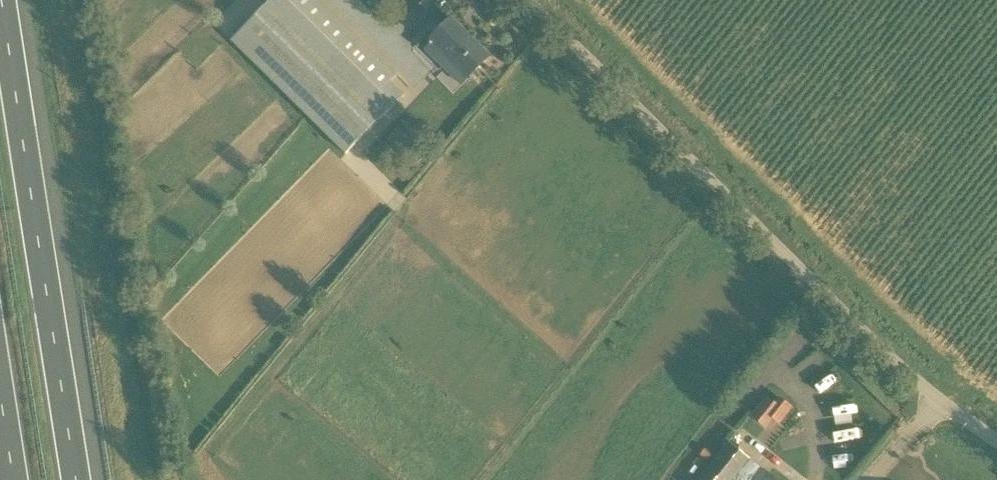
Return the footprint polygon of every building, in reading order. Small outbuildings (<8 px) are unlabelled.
[(231,41),(344,155),(394,106),(289,0),(272,0),(231,41)] [(447,61),(467,80),(489,57),(451,19),(422,48),(441,67),(447,61)] [(768,397),(752,415),(765,427),(781,409),(768,397)] [(728,442),(697,479),(734,479),(750,460),(728,442)] [(756,479),(776,479),(764,470),(756,479)]
